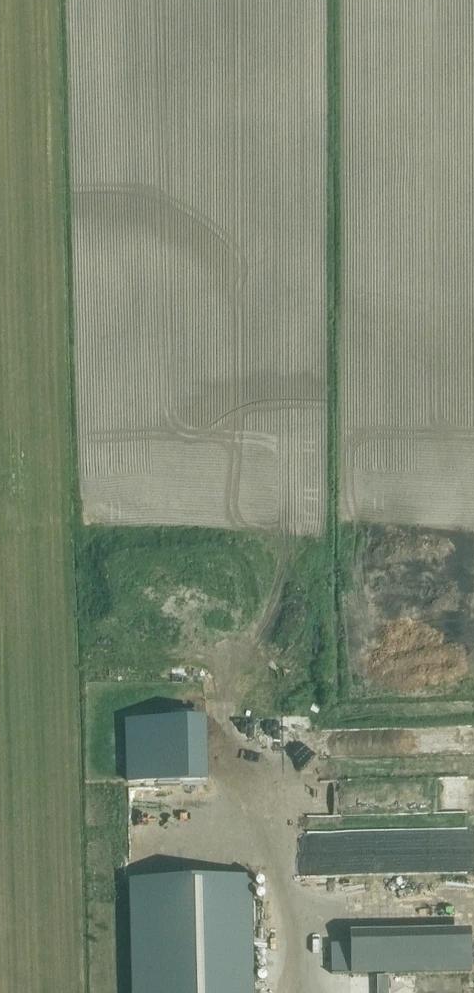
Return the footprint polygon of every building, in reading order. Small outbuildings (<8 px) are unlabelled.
[(202,719),(129,720),(130,787),(203,786),(202,719)] [(127,878),(130,992),(252,992),(249,875),(127,878)]
